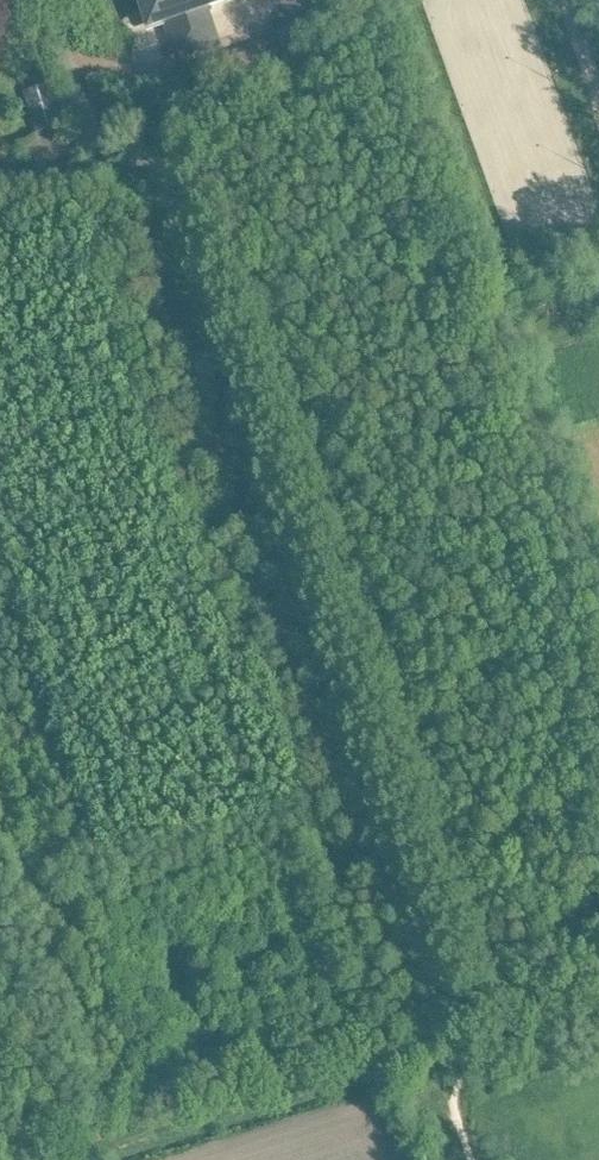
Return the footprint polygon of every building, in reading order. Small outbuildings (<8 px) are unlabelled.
[(151,33),(164,28),(176,63),(222,47),(210,12),(244,0),(140,0),(151,33)] [(287,60),(312,50),(327,44),(316,17),(276,32),(279,39),(232,56),(194,70),(196,74),(197,73),(203,91),(240,78),(287,60)] [(62,127),(49,86),(23,94),(36,136),(62,127)]
